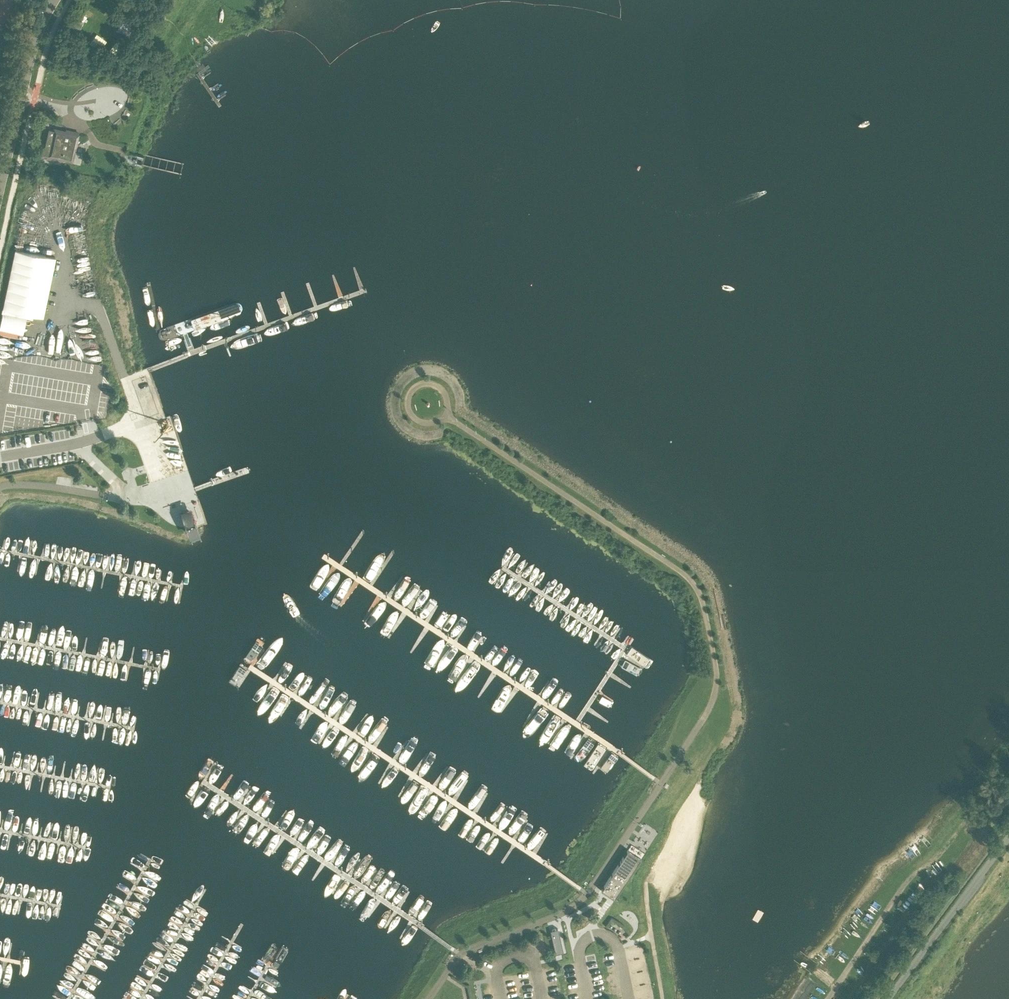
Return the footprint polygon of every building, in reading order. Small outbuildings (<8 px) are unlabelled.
[(12,0),(0,0),(0,23),(19,11),(12,0)] [(141,15),(125,5),(114,21),(120,24),(117,29),(128,36),(141,15)] [(42,144),(39,157),(61,162),(64,160),(73,162),(79,134),(74,133),(74,131),(65,129),(65,130),(53,127),(52,130),(48,130),(45,145),(42,144)] [(14,246),(3,311),(22,314),(22,311),(45,315),(55,253),(14,246)] [(194,516),(185,519),(190,533),(199,530),(194,516)] [(616,893),(641,854),(627,844),(601,884),(616,893)] [(558,928),(551,929),(556,951),(563,950),(558,928)] [(589,968),(598,966),(595,952),(586,955),(589,968)]
